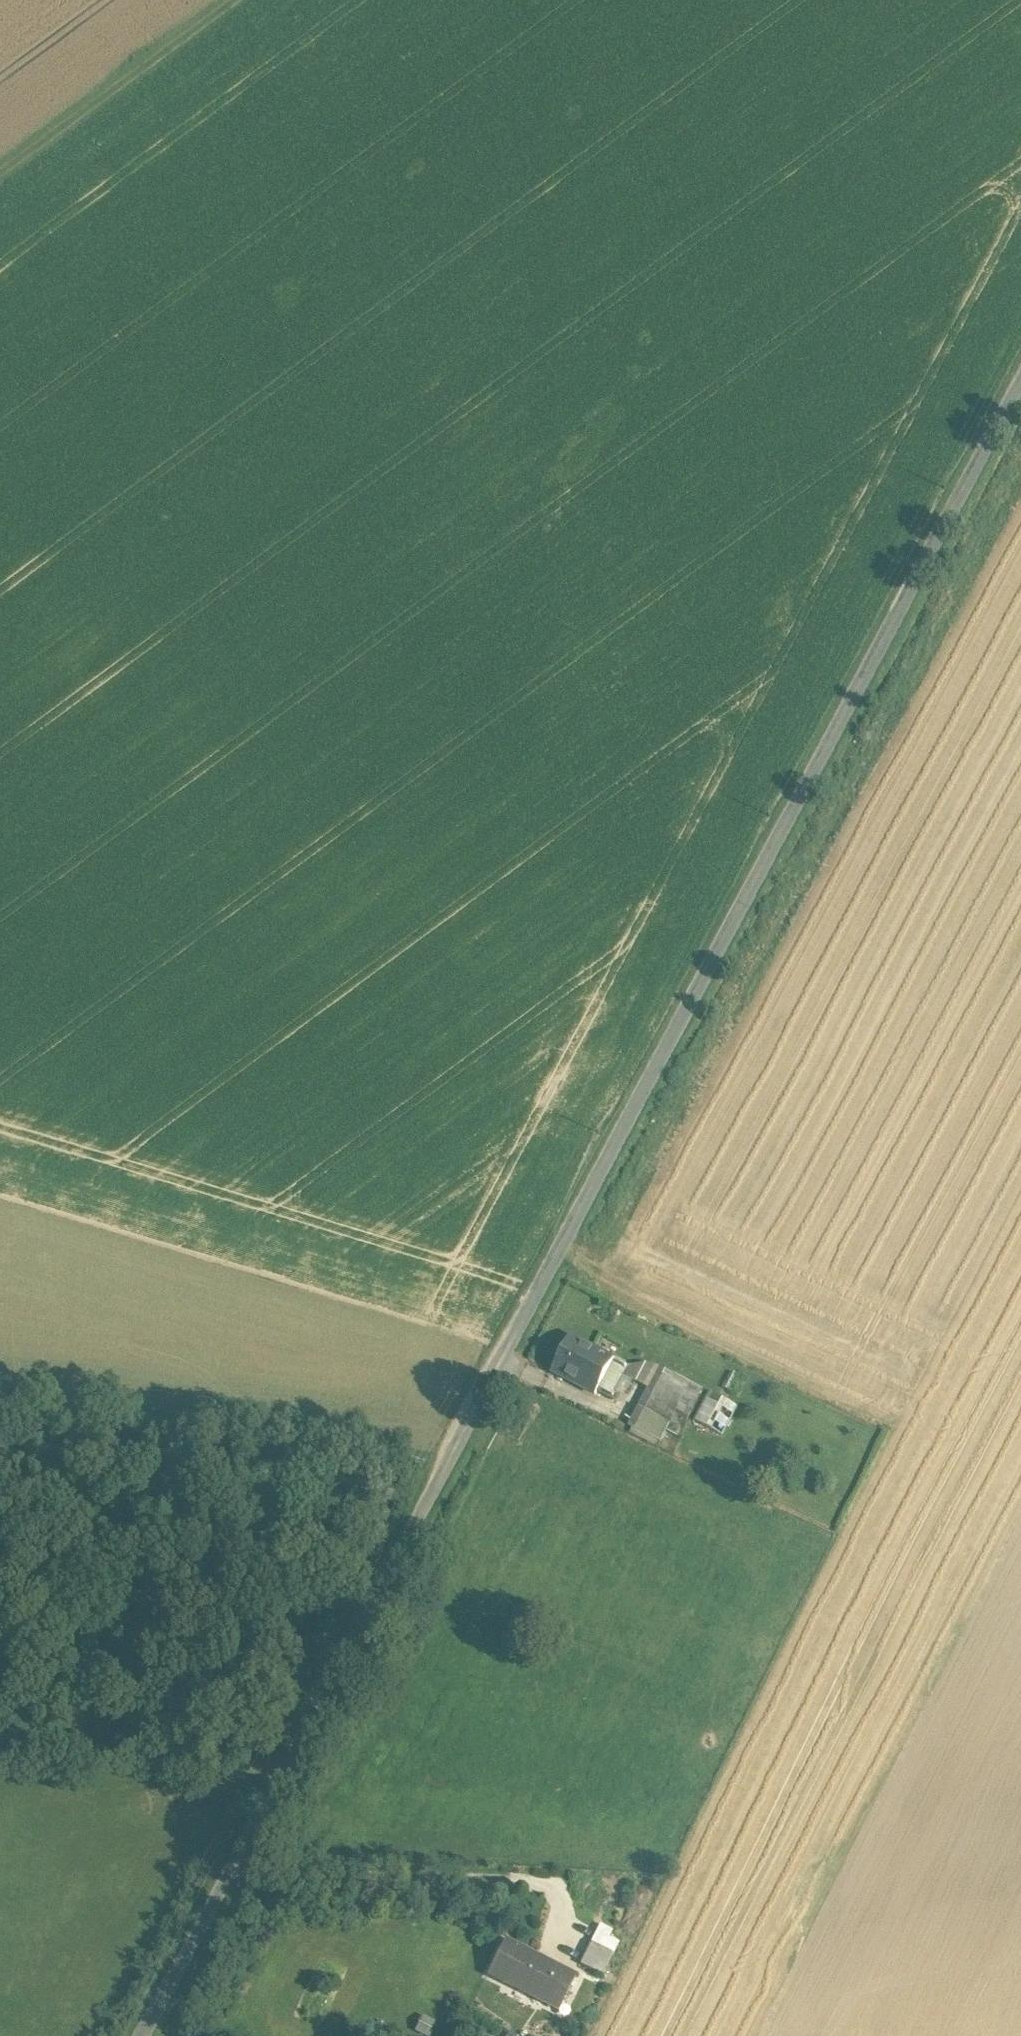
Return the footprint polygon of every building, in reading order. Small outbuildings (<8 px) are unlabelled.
[(628,1366),(572,1336),(554,1371),(596,1394),(598,1390),(612,1397),(624,1375),(628,1366)] [(628,1366),(624,1375),(648,1389),(660,1367),(647,1364),(628,1366)] [(703,1388),(660,1366),(660,1367),(648,1389),(639,1407),(670,1423),(671,1421),(683,1427),(703,1388)] [(739,1407),(710,1392),(695,1420),(724,1436),(739,1407)] [(670,1423),(639,1407),(629,1426),(661,1442),(670,1423)] [(575,1975),(505,1938),(487,1972),(557,2008),(575,1975)] [(612,1952),(591,1941),(579,1963),(600,1975),(612,1952)] [(423,2013),(414,2029),(427,2035),(435,2020),(423,2013)]
